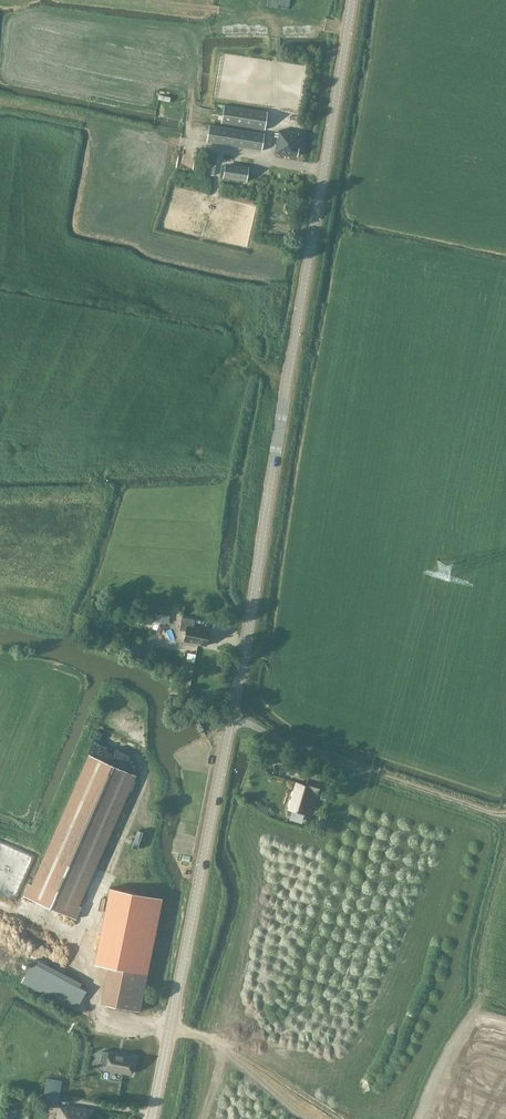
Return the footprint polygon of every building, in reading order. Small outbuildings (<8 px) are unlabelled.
[(223,105),(221,123),(265,130),(267,112),(223,105)] [(228,145),(230,129),(230,127),(209,123),(206,141),(228,145)] [(264,134),(230,129),(228,145),(261,151),(264,134)] [(296,140),(298,133),(278,130),(274,152),(296,156),(298,147),(297,146),(298,141),(296,140)] [(248,169),(224,166),(222,178),(246,182),(248,169)] [(141,612),(140,621),(151,622),(152,613),(141,612)] [(93,614),(91,625),(100,626),(102,615),(93,614)] [(185,631),(182,642),(206,647),(209,630),(193,626),(195,620),(181,617),(179,630),(185,631)] [(134,648),(133,656),(144,658),(145,649),(134,648)] [(77,905),(134,775),(90,755),(32,885),(28,883),(23,896),(75,919),(81,907),(77,905)] [(296,782),(288,809),(304,814),(311,792),(318,794),(321,782),(309,778),(307,786),(296,782)] [(126,890),(115,890),(115,899),(126,899),(126,890)] [(129,903),(131,915),(142,913),(139,900),(129,903)] [(128,940),(132,922),(97,915),(93,933),(128,940)] [(148,973),(157,930),(133,925),(124,968),(148,973)] [(121,955),(124,945),(103,940),(100,950),(121,955)] [(14,960),(9,972),(14,974),(20,962),(14,960)] [(75,1011),(86,991),(31,962),(21,982),(75,1011)] [(139,1012),(146,974),(113,968),(106,1005),(139,1012)] [(129,1074),(132,1057),(108,1052),(102,1051),(99,1062),(106,1063),(105,1069),(129,1074)] [(57,1107),(57,1105),(61,1080),(47,1078),(42,1105),(57,1107)] [(57,1105),(57,1107),(55,1118),(92,1118),(94,1110),(57,1105)]
